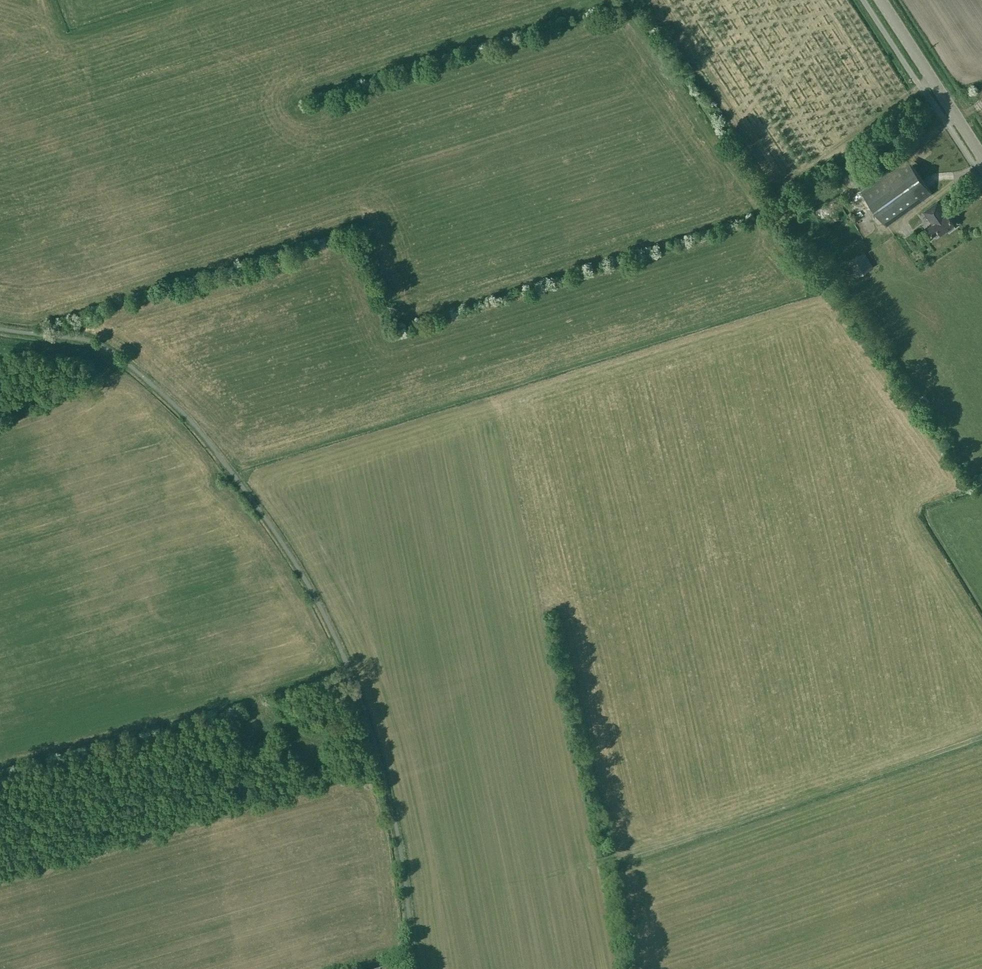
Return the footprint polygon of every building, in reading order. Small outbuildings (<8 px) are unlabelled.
[(907,158),(861,192),(887,226),(932,193),(907,158)] [(856,200),(852,203),(856,220),(863,231),(862,230),(869,241),(874,238),(878,237),(876,228),(882,224),(878,217),(872,218),(870,214),(867,203),(860,191),(853,195),(856,200)] [(946,215),(944,212),(937,203),(925,212),(934,224),(927,229),(932,235),(939,230),(942,234),(949,229),(950,230),(956,226),(947,214),(946,215)] [(857,275),(873,266),(865,251),(849,261),(857,275)]
